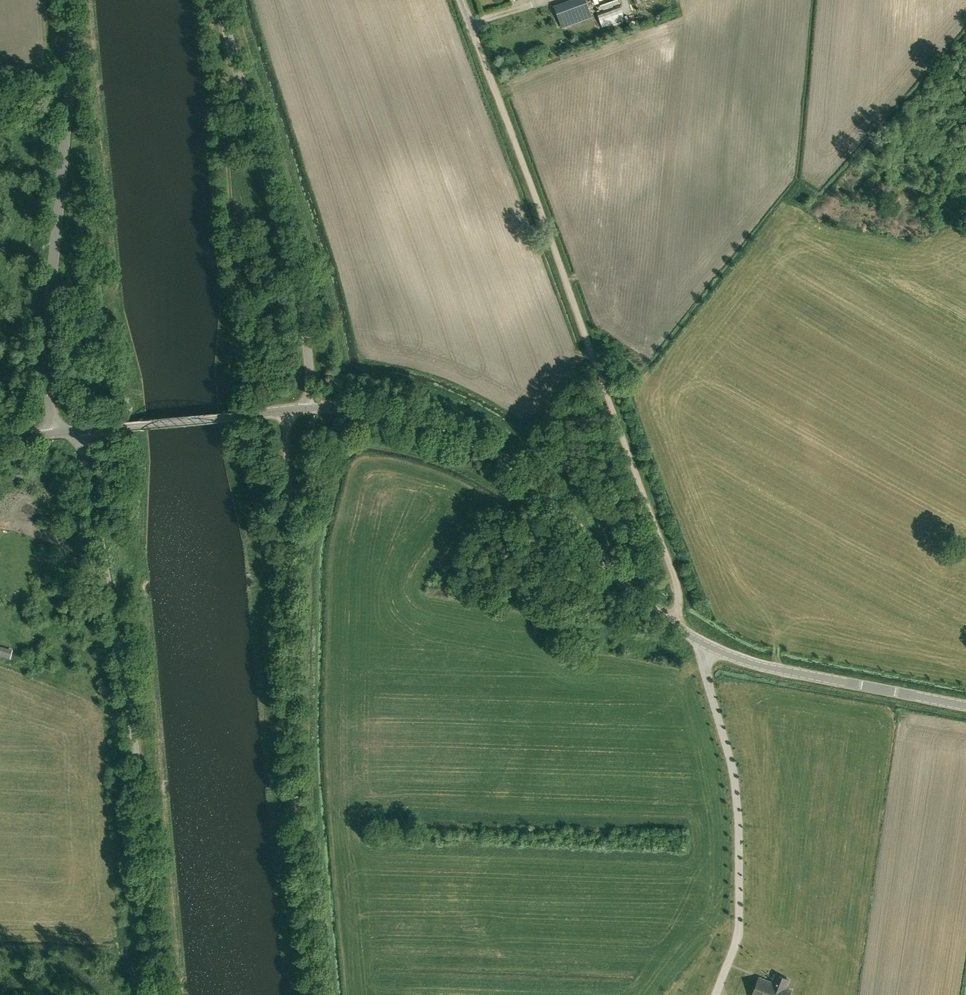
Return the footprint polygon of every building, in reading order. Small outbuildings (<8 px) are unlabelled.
[(555,6),(562,27),(591,17),(585,0),(572,0),(555,6)] [(0,645),(0,655),(11,658),(13,648),(0,645)] [(759,977),(751,994),(789,994),(791,990),(785,987),(789,979),(779,975),(775,983),(759,977)]
